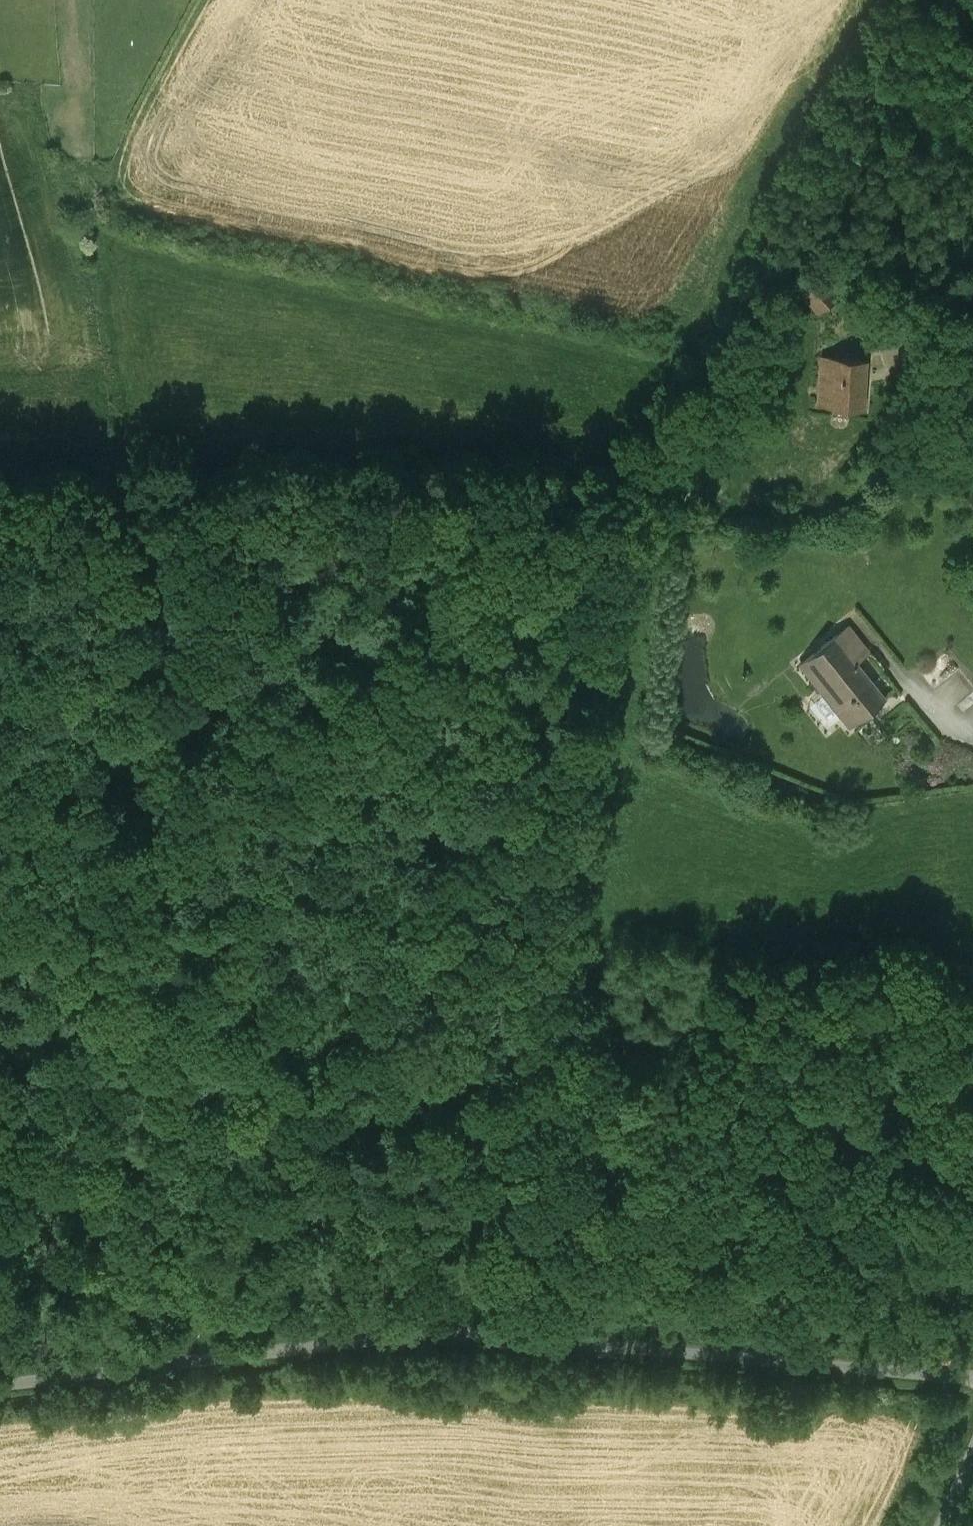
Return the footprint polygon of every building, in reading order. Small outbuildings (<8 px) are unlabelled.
[(835,298),(818,277),(805,288),(822,309),(835,298)] [(862,408),(867,360),(823,356),(819,404),(862,408)] [(869,653),(848,627),(800,663),(851,724),(885,699),(858,662),(869,653)]
